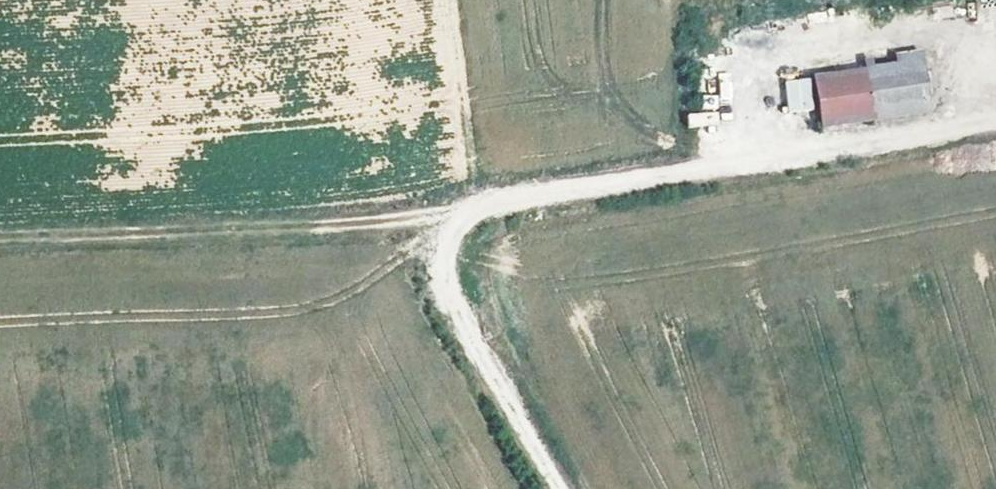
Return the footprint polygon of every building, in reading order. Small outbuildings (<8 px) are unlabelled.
[(812,76),(820,128),(931,112),(922,49),(863,58),(865,68),(812,76)] [(992,57),(987,57),(983,59),(979,62),(977,66),(976,71),(977,76),(979,80),(983,83),(987,85),(992,85),(995,83),(995,59),(992,57)] [(785,79),(787,112),(814,109),(811,77),(785,79)] [(688,111),(687,126),(718,127),(718,112),(688,111)]
